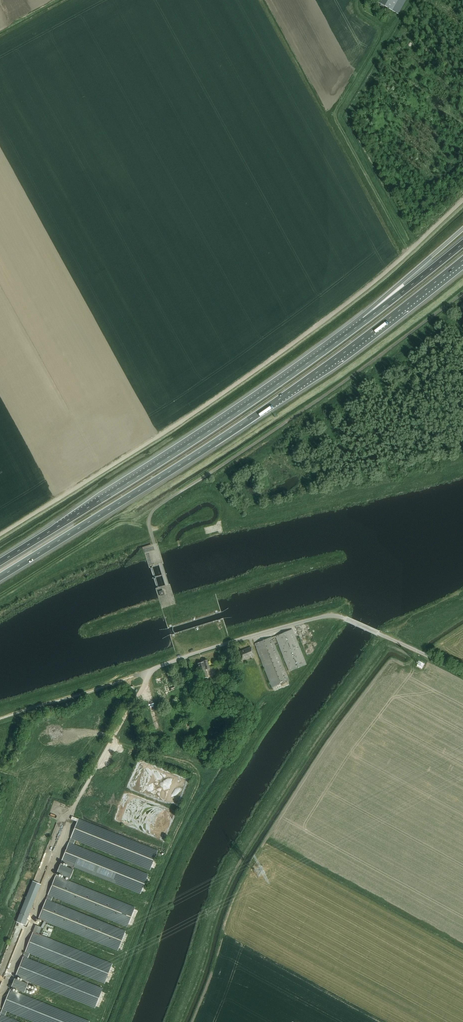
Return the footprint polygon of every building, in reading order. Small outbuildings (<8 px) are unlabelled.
[(377,2),(395,13),(396,12),(402,0),(379,0),(377,2)] [(289,681),(276,646),(279,645),(289,672),(307,665),(293,630),(275,636),(255,644),(272,688),(289,681)] [(254,655),(251,647),(239,652),(242,660),(254,655)] [(204,662),(199,664),(203,677),(208,675),(206,669),(210,668),(208,660),(203,661),(204,662)] [(150,870),(158,851),(78,819),(61,862),(140,894),(148,875),(74,845),(75,840),(150,870)] [(60,864),(56,873),(70,879),(73,870),(60,864)] [(127,927),(135,908),(55,876),(38,918),(118,951),(125,932),(51,902),(53,897),(127,927)] [(28,925),(42,883),(33,880),(19,922),(28,925)] [(33,932),(15,976),(95,1008),(102,989),(28,959),(30,953),(105,983),(112,964),(33,932)] [(26,984),(12,979),(9,988),(22,993),(26,984)] [(89,1021),(9,990),(0,1013),(0,1021),(19,1021),(5,1016),(7,1011),(34,1021),(89,1021)]
